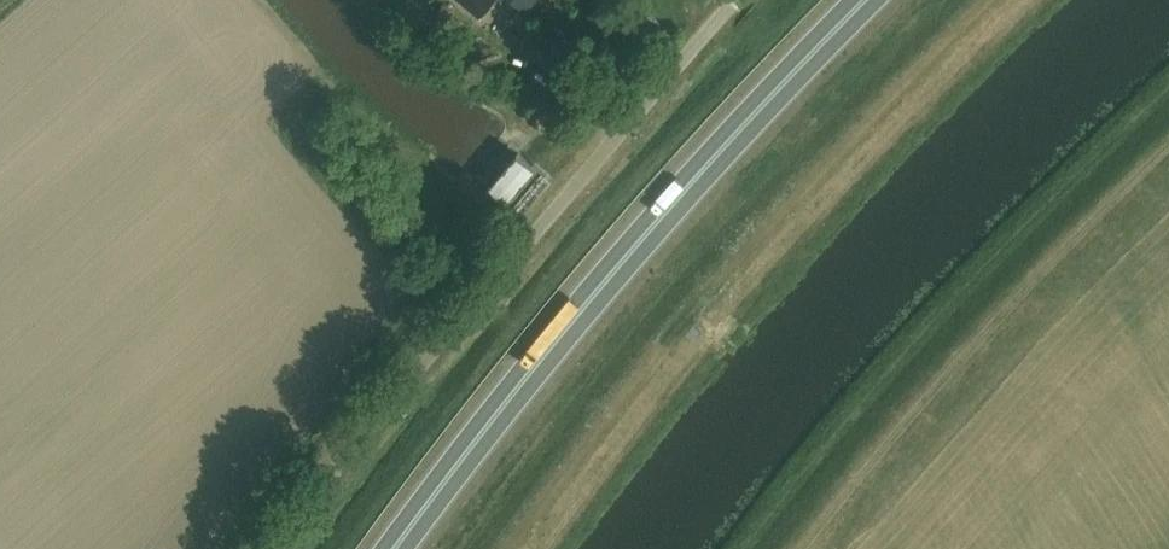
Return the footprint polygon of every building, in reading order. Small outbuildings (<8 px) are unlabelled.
[(493,0),(462,0),(480,15),(493,0)] [(536,169),(536,168),(517,152),(516,153),(517,154),(489,187),(487,186),(487,187),(506,204),(507,203),(506,202),(535,168),(536,169)] [(521,216),(550,182),(540,173),(511,208),(521,216)]
